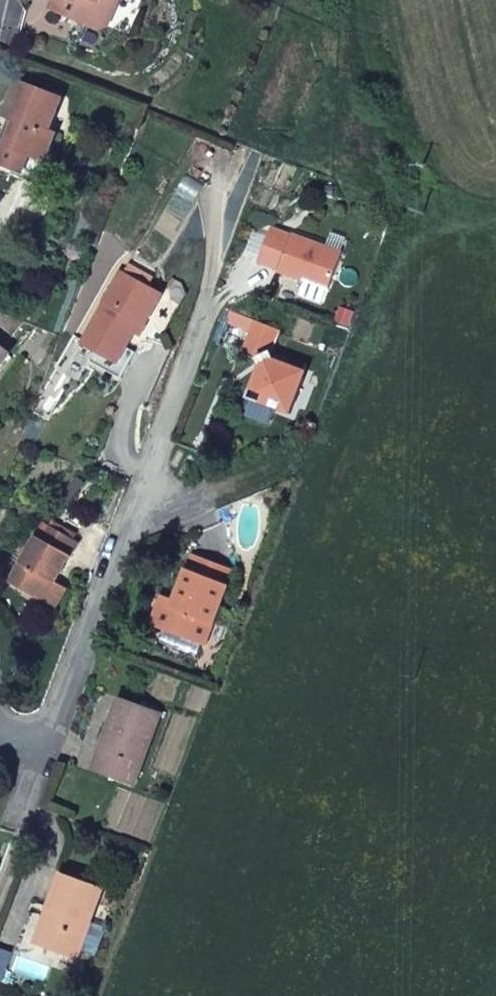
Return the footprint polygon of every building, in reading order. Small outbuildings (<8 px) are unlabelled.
[(56,10),(99,29),(109,25),(120,0),(61,0),(56,10)] [(7,78),(0,93),(0,113),(6,115),(3,122),(0,121),(0,162),(1,162),(0,166),(0,171),(24,180),(44,130),(37,128),(50,94),(7,78)] [(250,256),(320,285),(334,248),(263,224),(250,256)] [(151,289),(109,268),(73,339),(89,348),(83,359),(112,374),(126,347),(116,341),(124,325),(130,329),(151,289)] [(234,351),(251,357),(263,352),(271,328),(246,319),(234,351)] [(263,352),(251,357),(253,361),(261,365),(265,356),(263,352)] [(292,366),(265,356),(261,365),(253,361),(242,388),(255,393),(251,401),(283,412),(297,375),(290,373),(292,366)] [(239,397),(251,401),(255,393),(242,388),(239,397)] [(39,602),(48,584),(71,541),(35,522),(3,582),(39,602)] [(187,552),(182,566),(222,582),(227,567),(187,552)] [(154,622),(156,629),(198,644),(222,582),(182,566),(170,598),(168,604),(157,607),(156,611),(153,619),(154,622)] [(59,590),(48,584),(39,602),(50,607),(59,590)] [(144,624),(156,629),(154,622),(153,619),(156,611),(157,607),(168,604),(170,598),(155,593),(144,624)] [(111,697),(95,741),(100,743),(91,770),(127,782),(153,712),(111,697)] [(100,743),(95,741),(91,740),(81,767),(91,770),(100,743)] [(95,889),(55,874),(39,915),(23,913),(7,953),(29,961),(35,944),(70,956),(95,889)]
